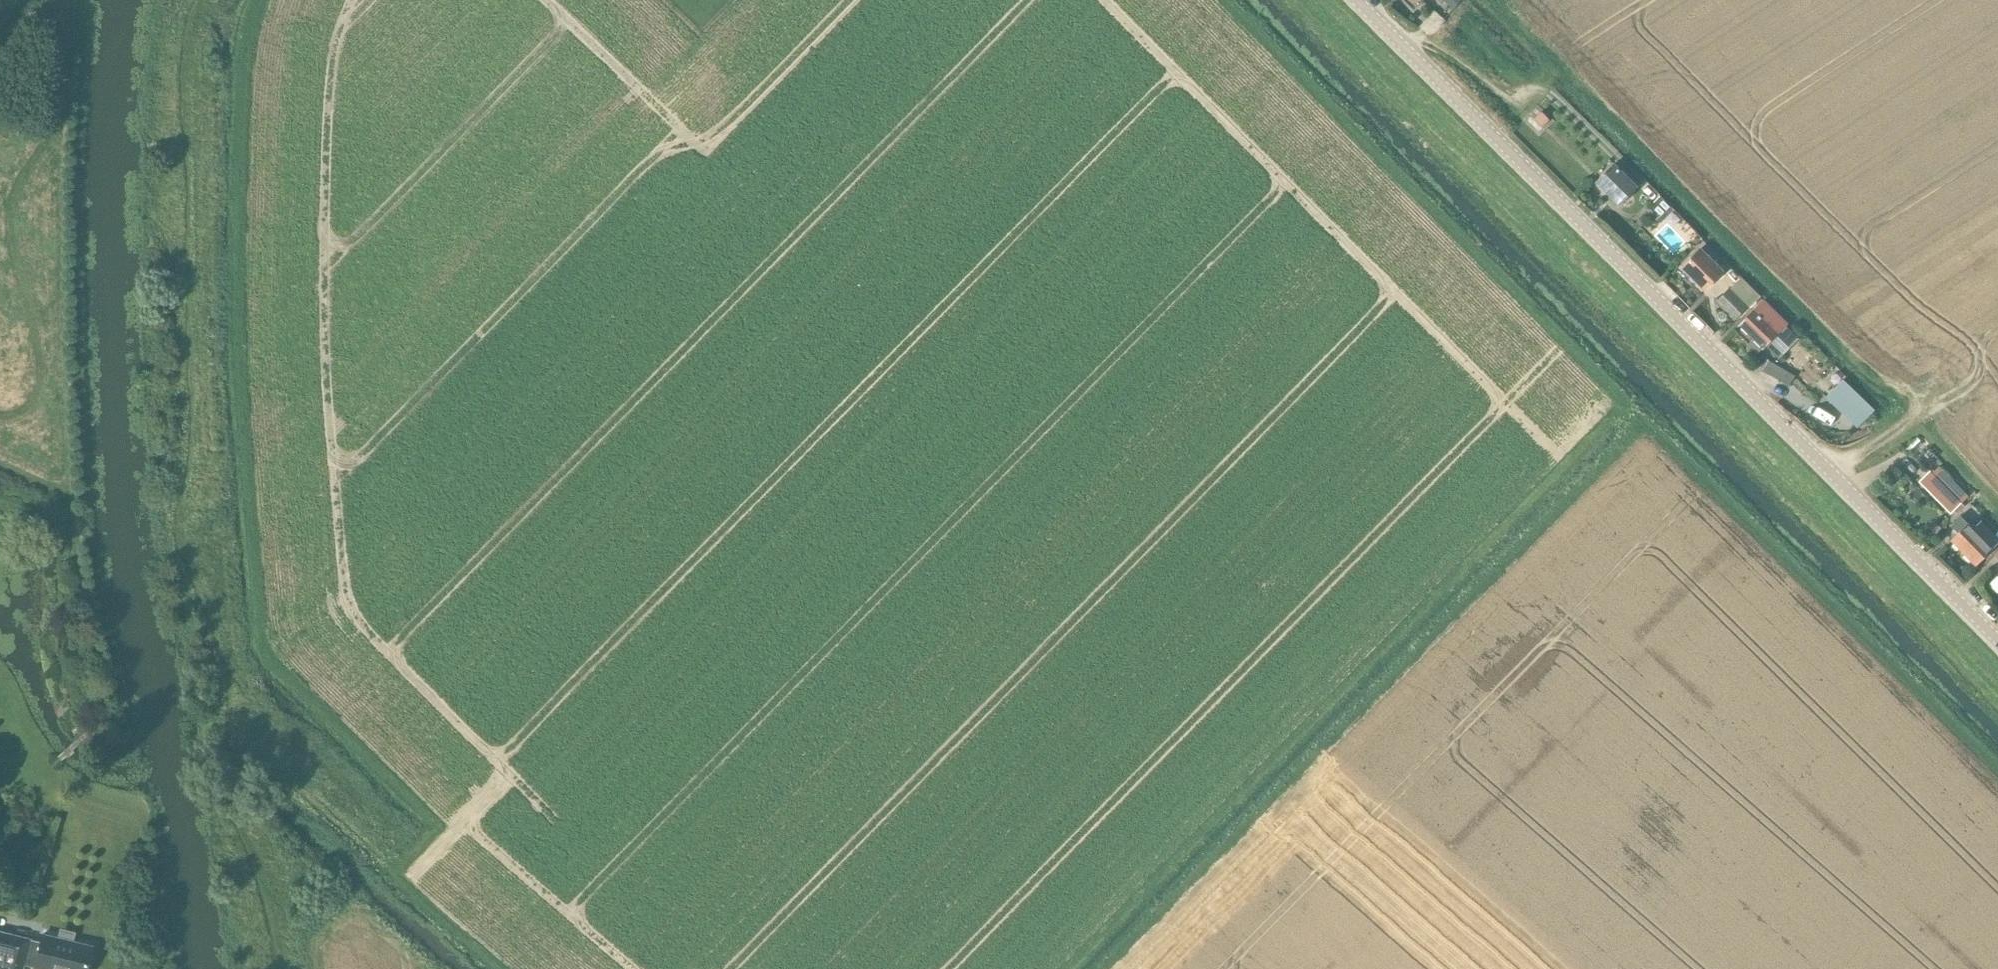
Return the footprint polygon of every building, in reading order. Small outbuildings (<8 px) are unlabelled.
[(1445,2),(1453,8),(1461,0),(1447,0),(1445,2)] [(1620,205),(1638,187),(1614,163),(1596,181),(1620,205)] [(1661,196),(1646,211),(1658,223),(1659,224),(1674,209),(1673,208),(1661,196)] [(1718,267),(1700,249),(1682,266),(1704,289),(1722,271),(1721,271),(1725,268),(1721,264),(1718,267)] [(1730,288),(1716,302),(1734,320),(1735,321),(1748,307),(1747,306),(1730,289),(1730,288)] [(1755,309),(1739,325),(1753,339),(1748,344),(1756,353),(1762,347),(1763,349),(1766,346),(1779,333),(1786,326),(1788,324),(1789,323),(1765,299),(1764,300),(1755,309)] [(1844,378),(1826,397),(1858,428),(1867,417),(1875,409),(1844,378)] [(1931,471),(1920,481),(1950,513),(1961,503),(1946,487),(1950,483),(1953,480),(1941,467),(1940,466),(1933,473),(1931,471)] [(1962,517),(1952,525),(1958,532),(1951,539),(1976,566),(1994,549),(1992,547),(1997,542),(1997,536),(1982,520),(1973,529),(1962,517)] [(25,965),(33,967),(33,968),(88,968),(91,955),(93,945),(73,940),(57,936),(42,933),(42,934),(40,941),(31,939),(0,931),(0,968),(24,968),(25,965)]
